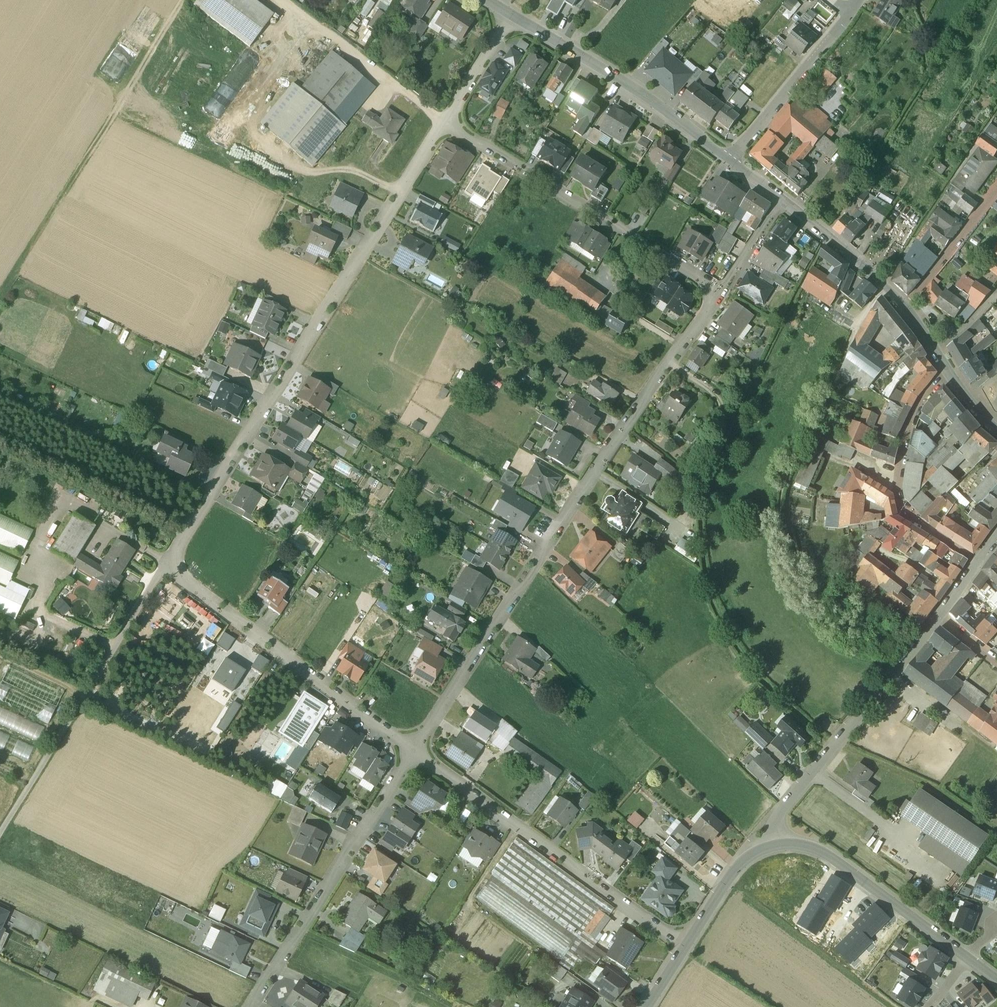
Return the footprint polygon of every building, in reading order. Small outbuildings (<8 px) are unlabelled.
[(253,0),(197,0),(193,5),(249,47),(273,15),(253,0)] [(405,2),(412,7),(409,12),(420,18),(424,11),(422,9),(428,0),(406,0),(405,2)] [(546,9),(557,16),(566,1),(565,0),(552,0),(546,9)] [(592,2),(609,11),(615,0),(593,0),(592,2)] [(792,0),(787,0),(782,7),(793,15),(800,6),(792,0)] [(872,14),(879,19),(880,21),(883,24),(886,23),(888,24),(893,16),(902,2),(900,0),(881,0),(872,14)] [(473,20),(449,4),(436,24),(460,39),(473,20)] [(813,18),(804,12),(799,17),(800,18),(805,21),(808,24),(813,18)] [(898,19),(893,16),(888,24),(893,27),(898,19)] [(815,36),(801,26),(805,21),(800,18),(788,32),(793,36),(787,43),(801,54),(815,36)] [(427,27),(416,19),(409,30),(420,38),(427,27)] [(787,45),(777,37),(773,42),(784,50),(787,45)] [(651,53),(657,57),(668,44),(663,39),(651,53)] [(521,56),(511,49),(504,60),(514,66),(521,56)] [(660,83),(678,62),(663,50),(657,57),(645,71),(660,83)] [(376,87),(331,51),(300,90),(345,125),(376,87)] [(532,55),(517,78),(531,88),(546,64),(532,55)] [(692,73),(678,62),(660,83),(675,95),(686,82),(692,74),(692,73)] [(495,64),(493,64),(488,71),(489,73),(486,77),(484,78),(480,85),(480,87),(491,94),(496,87),(498,86),(502,80),(502,78),(506,71),(495,64)] [(573,71),(561,64),(553,78),(560,82),(564,85),(573,71)] [(691,86),(703,73),(697,67),(692,73),(692,74),(686,82),(691,86)] [(705,72),(710,76),(714,72),(708,67),(705,72)] [(823,69),(808,87),(819,97),(835,79),(823,69)] [(705,72),(704,72),(703,73),(695,84),(707,94),(714,85),(708,80),(710,76),(705,72)] [(560,82),(553,78),(546,88),(553,93),(560,82)] [(574,93),(582,81),(577,78),(569,90),(574,93)] [(598,92),(582,81),(574,93),(566,106),(579,114),(587,101),(591,103),(598,92)] [(564,85),(560,82),(553,93),(557,95),(559,93),(564,85)] [(313,165),(345,125),(300,90),(293,84),(262,123),(313,165)] [(711,101),(708,105),(702,100),(707,94),(695,84),(680,103),(710,125),(715,119),(722,109),(711,101)] [(727,89),(719,99),(726,104),(735,93),(727,89)] [(748,98),(738,90),(732,97),(743,105),(748,98)] [(564,96),(559,93),(557,95),(552,103),(558,107),(564,96)] [(725,106),(736,114),(743,105),(732,97),(725,106)] [(510,101),(501,98),(493,115),(501,118),(510,101)] [(579,114),(577,118),(581,121),(574,131),(581,136),(588,126),(590,123),(591,123),(599,109),(591,103),(587,101),(579,114)] [(813,106),(807,114),(794,103),(790,108),(816,130),(817,130),(827,118),(813,106)] [(722,109),(715,119),(729,130),(739,116),(736,114),(727,107),(725,106),(722,109)] [(626,114),(614,107),(601,129),(621,142),(636,118),(627,112),(626,114)] [(790,108),(779,120),(791,129),(791,130),(806,142),(816,130),(790,108)] [(387,109),(380,120),(367,112),(362,121),(374,129),(372,131),(391,144),(397,136),(395,134),(404,121),(387,109)] [(779,120),(768,133),(780,143),(791,130),(791,129),(779,120)] [(989,124),(985,130),(995,136),(996,133),(996,129),(989,124)] [(659,131),(648,125),(642,135),(652,141),(659,131)] [(593,129),(588,126),(581,136),(586,139),(593,129)] [(604,134),(594,128),(593,129),(586,139),(596,146),(604,134)] [(832,134),(826,129),(823,135),(828,139),(832,134)] [(806,142),(783,170),(789,175),(792,172),(798,165),(815,146),(822,137),(823,135),(817,130),(816,130),(806,142)] [(768,133),(749,156),(762,167),(769,159),(781,144),(780,143),(768,133)] [(983,133),(975,144),(979,146),(993,156),(996,151),(996,143),(983,133)] [(681,153),(669,145),(671,142),(664,137),(661,141),(661,140),(650,157),(651,157),(651,158),(651,161),(655,163),(658,162),(658,161),(664,165),(666,161),(672,165),(673,166),(674,164),(681,153)] [(822,137),(815,146),(830,158),(837,149),(822,137)] [(540,138),(531,154),(536,157),(545,142),(540,138)] [(536,157),(536,158),(547,164),(559,145),(548,138),(545,142),(536,157)] [(559,145),(547,164),(559,171),(568,155),(570,152),(559,145)] [(449,146),(446,146),(433,166),(450,177),(463,157),(452,150),(451,147),(449,146)] [(979,146),(956,179),(955,179),(965,186),(972,191),(981,178),(984,180),(996,161),(996,159),(993,156),(979,146)] [(568,155),(559,171),(564,174),(574,159),(568,155)] [(463,157),(450,177),(456,182),(469,161),(463,157)] [(606,171),(582,157),(570,176),(578,182),(578,181),(585,186),(593,191),(598,184),(606,171)] [(769,159),(762,167),(769,172),(776,165),(776,164),(769,159)] [(481,164),(464,192),(472,197),(474,194),(486,202),(492,192),(501,178),(490,171),(491,170),(481,164)] [(673,166),(672,165),(664,177),(671,181),(680,168),(674,164),(673,166)] [(797,176),(792,172),(789,175),(783,170),(776,165),(769,172),(798,195),(807,184),(797,176)] [(801,168),(798,165),(792,172),(797,176),(798,174),(801,176),(804,178),(808,178),(807,174),(805,172),(805,171),(803,169),(802,168),(801,168)] [(501,178),(492,192),(499,196),(509,181),(502,176),(501,178)] [(724,183),(717,178),(713,184),(714,184),(705,198),(716,205),(729,186),(727,185),(725,186),(723,184),(724,183)] [(965,186),(955,179),(956,179),(954,178),(951,183),(961,190),(965,186)] [(713,184),(707,181),(699,195),(705,198),(714,184),(713,184)] [(361,193),(341,183),(338,190),(358,199),(361,193)] [(608,190),(598,184),(593,191),(591,195),(601,202),(608,190)] [(730,186),(729,186),(716,205),(728,212),(739,194),(740,194),(740,193),(734,189),(733,190),(730,189),(730,186)] [(956,188),(950,198),(957,203),(964,194),(956,188)] [(758,194),(751,189),(750,191),(746,198),(735,216),(740,220),(746,211),(752,215),(746,225),(754,230),(771,204),(757,196),(758,194)] [(861,189),(856,196),(863,200),(868,193),(861,189)] [(358,199),(338,190),(334,199),(337,200),(334,208),(335,211),(339,213),(342,212),(352,216),(357,206),(355,205),(358,199)] [(863,200),(858,206),(865,210),(875,196),(868,193),(863,200)] [(740,194),(739,194),(728,212),(734,217),(735,216),(746,198),(740,194)] [(977,203),(964,194),(957,203),(970,213),(977,203)] [(419,204),(431,210),(435,203),(419,195),(416,202),(419,204)] [(863,200),(856,196),(852,202),(858,206),(863,200)] [(880,225),(892,207),(875,196),(865,210),(857,219),(864,225),(870,218),(880,225)] [(692,201),(686,198),(683,204),(689,207),(692,201)] [(852,202),(843,217),(848,220),(856,208),(857,209),(858,206),(852,202)] [(953,210),(940,202),(937,206),(949,215),(953,210)] [(433,232),(442,215),(431,210),(419,204),(410,221),(433,232)] [(949,215),(937,206),(929,218),(930,220),(937,225),(953,237),(962,225),(949,215)] [(727,229),(725,232),(731,235),(740,220),(735,216),(734,217),(727,229)] [(843,217),(834,229),(841,235),(851,222),(848,220),(843,217)] [(885,218),(879,228),(884,231),(890,221),(885,218)] [(785,219),(779,226),(777,224),(770,232),(773,235),(767,243),(782,254),(789,245),(786,243),(797,228),(785,219)] [(851,222),(841,235),(849,243),(864,225),(857,219),(853,224),(851,222)] [(930,220),(917,239),(924,244),(925,243),(926,241),(931,234),(937,225),(930,220)] [(352,229),(335,221),(329,234),(336,237),(337,235),(347,240),(352,229)] [(573,222),(564,236),(569,240),(578,225),(573,222)] [(727,229),(718,224),(709,240),(718,245),(725,232),(727,229)] [(593,232),(581,225),(578,225),(569,240),(570,241),(582,249),(593,232)] [(953,237),(937,225),(931,234),(946,245),(953,237)] [(329,234),(316,228),(306,251),(317,256),(326,260),(336,238),(336,237),(329,234)] [(884,231),(879,228),(876,234),(881,237),(884,231)] [(711,244),(689,231),(680,247),(701,260),(711,244)] [(593,232),(582,249),(595,256),(596,256),(605,242),(605,239),(593,232)] [(731,235),(725,232),(721,240),(733,246),(737,239),(731,235)] [(876,234),(870,244),(875,247),(881,237),(876,234)] [(432,248),(408,236),(401,250),(399,249),(398,252),(411,259),(408,264),(411,266),(415,258),(424,263),(432,248)] [(972,240),(967,236),(962,241),(968,246),(972,240)] [(924,244),(917,239),(904,258),(912,266),(917,259),(913,257),(917,250),(921,253),(926,257),(928,254),(930,251),(926,248),(923,246),(924,244)] [(733,246),(721,240),(718,245),(717,247),(729,253),(733,246)] [(610,245),(605,242),(596,256),(602,259),(610,245)] [(782,254),(767,243),(752,263),(764,269),(775,274),(788,258),(782,254)] [(848,265),(823,245),(819,254),(837,268),(832,275),(841,282),(847,267),(848,265)] [(306,251),(303,249),(299,258),(313,265),(317,256),(306,251)] [(798,264),(805,267),(812,253),(806,250),(798,264)] [(938,257),(930,251),(928,254),(935,260),(938,257)] [(411,259),(398,252),(392,262),(405,269),(408,264),(411,259)] [(564,255),(541,288),(569,307),(570,304),(583,283),(578,279),(585,270),(584,269),(585,269),(564,255)] [(963,264),(955,257),(951,262),(959,269),(963,264)] [(912,266),(904,258),(900,264),(891,281),(907,295),(919,280),(910,272),(913,270),(913,268),(912,266)] [(847,267),(841,282),(840,284),(848,290),(854,273),(847,267)] [(811,268),(805,279),(813,284),(820,273),(811,268)] [(775,274),(764,269),(758,279),(770,287),(774,282),(778,275),(775,274)] [(643,285),(623,271),(609,291),(629,305),(643,285)] [(758,279),(748,273),(738,288),(763,304),(772,289),(770,287),(758,279)] [(829,279),(820,273),(813,284),(834,298),(838,289),(839,286),(829,279)] [(778,275),(774,282),(784,288),(789,281),(778,275)] [(841,282),(832,275),(829,279),(839,286),(840,284),(841,282)] [(961,292),(967,296),(968,297),(968,295),(975,282),(968,276),(967,278),(963,275),(954,286),(961,292)] [(657,277),(648,291),(654,295),(664,281),(663,281),(657,277)] [(665,279),(663,281),(664,281),(654,295),(668,304),(668,305),(679,288),(679,285),(668,278),(665,279)] [(876,290),(864,280),(853,294),(849,298),(861,307),(876,290)] [(941,291),(931,281),(923,292),(931,301),(941,291)] [(978,284),(975,282),(968,295),(968,297),(966,301),(976,308),(990,291),(978,284)] [(583,283),(570,304),(592,317),(596,310),(597,310),(605,298),(583,283)] [(848,290),(840,284),(839,286),(838,289),(843,293),(849,298),(853,294),(848,290)] [(692,296),(679,288),(668,305),(668,304),(666,307),(679,315),(682,315),(684,311),(686,312),(691,304),(690,303),(692,299),(692,296)] [(931,301),(931,302),(955,319),(958,316),(968,297),(961,292),(956,301),(941,291),(931,301)] [(282,302),(266,295),(264,301),(279,308),(282,302)] [(909,330),(881,296),(873,308),(880,318),(881,318),(890,330),(893,333),(894,333),(898,339),(909,330)] [(279,308),(264,301),(258,313),(279,323),(285,311),(279,308)] [(966,301),(958,316),(964,322),(976,308),(966,301)] [(753,315),(735,302),(718,325),(736,338),(753,315)] [(880,318),(873,308),(855,338),(855,340),(864,346),(865,344),(880,318)] [(596,310),(592,317),(621,333),(630,318),(615,309),(610,318),(597,310),(596,310)] [(279,323),(258,313),(252,325),(268,332),(274,335),(279,323)] [(964,322),(958,316),(955,319),(960,327),(964,322)] [(978,319),(966,332),(972,336),(984,327),(978,319)] [(673,329),(662,323),(659,328),(669,334),(673,329)] [(268,332),(252,325),(249,331),(265,338),(268,332)] [(898,339),(896,340),(905,351),(909,348),(917,342),(909,330),(898,339)] [(732,340),(720,331),(716,336),(728,345),(732,340)] [(966,332),(958,338),(963,347),(972,336),(966,332)] [(728,345),(716,336),(711,343),(726,352),(730,346),(728,345)] [(992,337),(982,345),(985,349),(995,341),(992,337)] [(963,347),(958,338),(946,347),(959,369),(971,360),(968,355),(963,347)] [(864,346),(855,340),(846,358),(856,365),(868,350),(866,348),(864,346)] [(905,351),(896,340),(885,350),(888,354),(889,354),(894,360),(905,351)] [(712,350),(700,342),(697,347),(696,347),(688,359),(700,368),(709,356),(708,356),(712,350)] [(917,342),(909,348),(913,353),(898,365),(899,367),(905,374),(912,368),(913,367),(924,357),(926,355),(917,342)] [(981,343),(970,352),(971,353),(975,357),(985,349),(982,345),(981,343)] [(259,356),(235,345),(225,364),(250,376),(259,356)] [(868,350),(856,365),(862,369),(874,354),(868,350)] [(882,359),(874,354),(862,369),(875,378),(890,365),(882,359)] [(888,354),(882,359),(889,364),(894,360),(889,354),(888,354)] [(436,356),(432,363),(446,370),(450,363),(436,356)] [(924,357),(913,367),(919,374),(912,384),(922,390),(928,383),(936,372),(924,357)] [(971,360),(959,369),(970,386),(986,375),(985,373),(975,357),(971,360)] [(227,368),(208,358),(203,367),(213,371),(223,376),(227,368)] [(856,365),(846,358),(839,373),(859,388),(869,386),(875,378),(862,369),(856,365)] [(566,373),(557,367),(550,379),(559,384),(566,373)] [(905,374),(899,367),(895,373),(902,378),(905,374)] [(996,373),(991,367),(985,373),(986,375),(989,379),(996,373)] [(223,376),(213,371),(210,378),(222,383),(226,384),(228,379),(223,376)] [(887,385),(886,386),(893,391),(897,384),(901,380),(902,378),(895,373),(887,385)] [(319,384),(309,377),(298,397),(318,409),(328,393),(328,392),(319,387),(321,384),(319,384)] [(338,386),(323,377),(319,384),(321,384),(319,387),(328,392),(328,393),(333,396),(338,386)] [(869,386),(887,400),(893,391),(886,386),(887,385),(875,378),(869,386)] [(602,387),(593,381),(586,390),(595,397),(609,406),(608,405),(612,399),(613,399),(618,393),(604,384),(602,387)] [(226,384),(222,383),(217,394),(241,405),(247,394),(226,384)] [(897,384),(893,391),(887,400),(891,403),(899,408),(901,402),(907,390),(897,384)] [(912,384),(907,390),(901,402),(911,407),(917,396),(922,390),(912,384)] [(464,388),(457,386),(453,398),(459,401),(464,388)] [(943,386),(928,401),(935,408),(939,404),(942,400),(948,405),(955,399),(943,386)] [(682,396),(676,392),(671,398),(668,395),(663,402),(662,402),(672,409),(670,412),(679,418),(690,402),(689,401),(689,399),(684,395),(682,396)] [(241,405),(217,394),(212,404),(216,406),(236,416),(241,405)] [(590,402),(576,394),(572,400),(576,403),(578,404),(579,403),(587,407),(590,402)] [(212,404),(201,398),(198,405),(213,412),(216,406),(212,404)] [(966,413),(955,399),(948,405),(941,413),(933,422),(939,428),(947,419),(954,425),(966,413)] [(672,409),(662,402),(663,402),(661,400),(656,407),(668,415),(672,409)] [(942,400),(939,404),(940,405),(936,409),(941,413),(948,405),(942,400)] [(928,401),(923,407),(921,411),(923,414),(926,416),(935,408),(928,401)] [(911,407),(901,402),(899,408),(891,403),(886,413),(885,415),(888,417),(903,423),(911,407)] [(576,403),(566,421),(590,435),(599,420),(591,416),(594,412),(587,407),(579,403),(578,404),(576,403)] [(864,409),(856,405),(849,420),(858,424),(864,409)] [(320,417),(307,409),(303,416),(315,423),(314,424),(316,425),(320,417)] [(679,418),(670,412),(672,409),(668,415),(667,416),(676,422),(679,418)] [(936,409),(928,417),(933,420),(941,413),(936,409)] [(865,410),(859,423),(865,426),(871,412),(865,410)] [(303,416),(296,412),(287,427),(301,435),(306,438),(314,424),(315,423),(303,416)] [(980,428),(966,413),(954,425),(943,436),(950,443),(955,438),(960,443),(963,446),(980,428)] [(557,423),(541,414),(536,422),(553,431),(557,423)] [(926,416),(923,414),(920,419),(929,425),(933,420),(928,417),(926,416)] [(903,423),(888,417),(885,424),(882,433),(891,437),(895,438),(903,423)] [(858,424),(849,420),(840,442),(845,445),(856,450),(860,442),(860,441),(865,430),(866,428),(858,424)] [(933,422),(923,433),(922,435),(928,440),(939,428),(933,422)] [(287,427),(282,424),(273,439),(292,450),(301,435),(287,427)] [(980,428),(963,446),(958,452),(964,457),(968,461),(981,448),(989,455),(996,447),(996,443),(980,428)] [(177,436),(164,430),(161,436),(164,438),(164,437),(174,442),(177,436)] [(923,433),(914,430),(910,446),(910,447),(924,459),(926,459),(936,448),(928,440),(922,435),(923,433)] [(580,442),(560,431),(554,440),(557,441),(549,456),(564,464),(574,447),(576,449),(580,442)] [(826,436),(820,433),(814,442),(820,445),(826,436)] [(347,442),(357,445),(359,439),(349,436),(347,442)] [(174,442),(164,437),(164,438),(157,451),(171,458),(167,467),(174,470),(176,468),(186,473),(194,457),(178,449),(180,445),(174,442)] [(891,437),(889,451),(874,446),(870,457),(894,465),(898,447),(898,439),(895,438),(891,437)] [(874,446),(860,441),(860,442),(856,450),(870,457),(874,446)] [(845,445),(840,442),(834,456),(838,459),(845,445)] [(960,443),(954,449),(957,452),(958,452),(963,446),(960,443)] [(954,449),(950,446),(931,465),(933,467),(937,472),(941,468),(957,452),(954,449)] [(924,459),(910,447),(908,455),(902,489),(904,499),(909,503),(919,491),(921,478),(924,459)] [(311,457),(297,449),(292,459),(305,467),(311,457)] [(957,452),(941,468),(947,473),(964,457),(958,452),(957,452)] [(289,469),(265,455),(258,468),(256,467),(251,475),(274,488),(282,475),(285,476),(289,469)] [(653,469),(633,456),(622,475),(641,488),(640,490),(648,495),(661,474),(662,473),(654,468),(653,469)] [(987,456),(979,464),(981,466),(989,458),(987,456)] [(334,466),(348,473),(352,465),(339,458),(334,466)] [(669,466),(660,459),(654,468),(662,473),(661,474),(682,491),(689,482),(669,466)] [(305,467),(297,462),(289,474),(301,481),(308,468),(305,467)] [(988,469),(996,481),(996,462),(988,469)] [(560,478),(536,464),(529,476),(531,477),(525,488),(542,497),(550,484),(555,486),(560,478)] [(933,467),(921,478),(919,491),(928,481),(937,472),(933,467)] [(947,473),(941,468),(937,472),(928,481),(939,492),(943,495),(944,494),(945,493),(947,494),(958,483),(954,479),(947,473)] [(519,475),(507,469),(500,480),(506,483),(512,487),(519,475)] [(861,474),(852,469),(838,493),(841,493),(864,496),(865,491),(861,488),(867,478),(861,474)] [(970,498),(976,505),(996,486),(996,481),(988,469),(979,478),(984,483),(970,498)] [(962,472),(954,479),(958,483),(966,476),(962,472)] [(307,488),(318,491),(322,475),(312,473),(307,488)] [(867,478),(861,488),(865,491),(882,502),(889,492),(867,478)] [(512,487),(506,483),(502,489),(514,496),(514,495),(517,490),(512,487)] [(261,496),(243,486),(233,503),(245,511),(250,514),(261,496)] [(988,495),(995,500),(996,501),(996,486),(988,495)] [(533,507),(514,495),(514,496),(502,489),(502,490),(505,492),(500,501),(503,503),(498,512),(494,510),(494,511),(511,521),(522,527),(523,527),(522,526),(533,507)] [(915,510),(929,501),(929,500),(919,491),(909,503),(915,510)] [(893,495),(889,492),(882,502),(886,520),(888,520),(898,516),(893,495)] [(939,492),(929,501),(933,506),(943,495),(939,492)] [(624,493),(617,504),(615,503),(614,500),(611,498),(608,498),(606,501),(607,504),(610,506),(607,510),(602,507),(601,508),(607,512),(603,520),(623,533),(624,531),(630,523),(631,524),(632,522),(628,520),(635,509),(639,511),(643,505),(624,493)] [(841,493),(839,528),(848,527),(848,526),(860,524),(864,496),(841,493)] [(943,495),(936,502),(941,508),(942,506),(949,509),(954,502),(944,494),(943,495)] [(978,503),(968,516),(973,519),(978,523),(985,513),(986,513),(995,500),(988,495),(982,502),(978,503)] [(296,496),(291,506),(303,511),(307,502),(296,496)] [(840,500),(828,498),(825,527),(839,528),(840,500)] [(929,501),(915,510),(914,511),(921,519),(933,506),(929,501)] [(933,506),(921,519),(930,525),(934,519),(941,509),(941,508),(936,502),(933,506)] [(954,502),(949,509),(950,510),(943,519),(942,519),(941,520),(936,529),(945,536),(948,523),(952,526),(957,518),(969,525),(971,521),(973,519),(968,516),(954,502)] [(639,511),(635,509),(628,520),(632,522),(631,524),(630,523),(624,531),(630,535),(636,527),(645,532),(653,520),(639,511)] [(250,514),(245,511),(242,516),(253,522),(256,517),(250,514)] [(978,523),(990,531),(996,523),(996,511),(992,517),(986,513),(985,513),(978,523)] [(54,535),(51,534),(43,546),(51,551),(73,516),(68,513),(54,535)] [(73,516),(51,551),(72,564),(78,553),(84,545),(79,542),(90,523),(74,513),(73,516)] [(862,515),(860,524),(873,522),(873,516),(868,514),(862,515)] [(0,515),(0,543),(22,554),(33,530),(0,515)] [(898,526),(906,532),(911,524),(898,516),(888,520),(898,526)] [(930,525),(936,529),(941,520),(936,516),(934,519),(930,525)] [(507,525),(496,519),(491,527),(497,531),(497,530),(503,533),(507,525)] [(665,527),(653,520),(645,532),(654,538),(655,536),(657,536),(658,537),(665,527)] [(522,527),(511,521),(508,526),(520,532),(522,527)] [(971,521),(969,525),(977,531),(986,537),(989,532),(971,521)] [(952,526),(948,523),(945,536),(954,542),(961,532),(952,526)] [(923,531),(911,524),(906,532),(895,548),(905,554),(910,546),(911,547),(923,531)] [(898,526),(890,538),(884,546),(891,552),(895,548),(906,532),(898,526)] [(890,538),(878,529),(873,537),(884,546),(890,538)] [(503,533),(497,530),(497,531),(489,544),(507,554),(515,541),(503,533)] [(971,538),(961,532),(954,542),(973,554),(986,537),(977,531),(973,538),(972,537),(971,538)] [(591,532),(572,555),(590,570),(609,546),(591,532)] [(928,535),(921,544),(933,551),(940,542),(928,535)] [(134,550),(117,540),(100,567),(94,577),(94,578),(111,588),(113,586),(116,588),(122,577),(119,575),(134,550)] [(620,542),(610,554),(620,562),(630,550),(620,542)] [(948,547),(940,542),(933,551),(932,553),(937,557),(940,558),(942,555),(948,547)] [(507,554),(489,544),(482,558),(481,558),(486,561),(499,568),(507,554)] [(849,578),(867,556),(854,549),(838,568),(849,578)] [(932,553),(928,551),(923,557),(918,563),(925,567),(928,570),(933,563),(937,557),(932,553)] [(0,552),(0,585),(7,588),(19,561),(0,552)] [(923,557),(914,552),(910,558),(918,563),(923,557)] [(967,560),(956,552),(951,560),(949,564),(953,566),(960,571),(967,560)] [(88,559),(78,553),(72,564),(82,569),(88,559)] [(482,558),(475,554),(470,563),(482,569),(486,561),(481,558),(482,558)] [(890,570),(868,554),(867,556),(849,578),(870,595),(880,582),(890,570)] [(951,560),(942,555),(940,558),(949,564),(951,560)] [(983,571),(990,578),(996,585),(996,559),(994,557),(983,571)] [(88,559),(82,569),(94,577),(100,567),(88,559)] [(948,574),(933,563),(928,570),(943,580),(951,586),(960,571),(953,566),(948,574)] [(918,574),(904,564),(896,575),(907,583),(909,585),(910,586),(912,582),(916,577),(918,574)] [(566,566),(554,578),(571,595),(581,585),(583,583),(577,577),(566,566)] [(490,581),(466,567),(459,579),(465,582),(456,596),(475,607),(490,581)] [(896,575),(890,570),(880,582),(891,591),(886,597),(892,602),(898,595),(907,583),(896,575)] [(597,583),(583,571),(577,577),(583,583),(581,585),(588,592),(597,583)] [(983,571),(973,585),(980,591),(990,578),(983,571)] [(289,588),(270,576),(257,595),(270,604),(276,595),(282,599),(289,588)] [(912,582),(918,587),(920,588),(924,582),(916,577),(912,582)] [(387,580),(380,591),(387,595),(393,583),(387,580)] [(937,585),(935,587),(926,582),(924,582),(920,588),(932,596),(932,597),(939,602),(951,586),(943,580),(939,586),(937,585)] [(918,587),(912,582),(910,586),(909,585),(908,587),(913,590),(916,589),(918,587)] [(270,604),(268,607),(280,615),(288,603),(282,599),(276,595),(270,604)] [(912,606),(898,595),(892,602),(906,613),(912,606)] [(51,605),(62,615),(70,606),(59,597),(51,605)] [(927,601),(922,597),(918,603),(916,602),(912,607),(912,606),(906,613),(920,625),(939,602),(932,597),(927,601)] [(962,599),(949,615),(965,628),(973,620),(965,613),(970,608),(962,599)] [(452,601),(446,611),(461,620),(467,609),(452,601)] [(435,605),(427,617),(435,622),(442,609),(435,605)] [(446,611),(442,609),(435,622),(447,629),(443,636),(453,642),(459,632),(460,633),(464,626),(463,625),(464,622),(461,620),(446,611)] [(986,620),(984,622),(987,624),(993,618),(990,615),(986,620)] [(980,620),(976,624),(980,627),(984,622),(986,620),(983,617),(982,617),(980,620)] [(973,620),(965,628),(973,635),(980,627),(976,624),(973,620)] [(980,627),(973,635),(985,645),(996,631),(987,624),(984,622),(980,627)] [(960,642),(940,626),(929,641),(934,645),(946,654),(949,656),(951,653),(960,642)] [(419,627),(417,631),(431,639),(434,635),(419,627)] [(217,642),(228,649),(234,638),(224,632),(217,642)] [(73,647),(80,650),(85,640),(78,636),(73,647)] [(439,645),(424,636),(418,647),(425,651),(426,650),(434,655),(439,645)] [(518,637),(503,659),(532,678),(539,666),(527,658),(534,648),(528,644),(528,643),(518,637)] [(934,645),(929,641),(925,645),(931,650),(934,645)] [(348,642),(339,656),(344,659),(344,660),(353,646),(348,642)] [(960,642),(951,653),(962,661),(968,655),(971,650),(960,642)] [(925,645),(920,651),(927,656),(931,650),(925,645)] [(363,653),(353,646),(344,660),(344,659),(338,669),(344,673),(343,674),(349,678),(350,677),(356,681),(362,672),(365,671),(367,669),(366,666),(368,664),(360,658),(363,653)] [(550,656),(539,646),(534,650),(546,661),(550,656)] [(434,655),(426,650),(425,651),(413,672),(431,683),(444,661),(434,655)] [(976,654),(971,650),(968,655),(972,658),(976,654)] [(920,651),(916,657),(923,662),(924,661),(927,656),(920,651)] [(946,654),(933,671),(947,681),(952,674),(962,661),(951,653),(949,656),(946,654)] [(269,662),(258,655),(251,666),(262,673),(269,662)] [(211,679),(232,693),(247,670),(225,656),(211,679)] [(923,662),(916,657),(903,673),(947,706),(956,694),(944,685),(947,681),(933,671),(924,664),(923,662)] [(10,667),(1,684),(0,683),(0,750),(28,763),(64,693),(10,667)] [(947,681),(944,685),(956,694),(964,683),(952,674),(947,681)] [(325,707),(304,693),(280,730),(301,744),(311,729),(325,707)] [(977,709),(956,694),(947,706),(967,722),(977,709)] [(986,721),(996,728),(996,704),(990,715),(986,721)] [(979,707),(977,709),(967,722),(996,745),(996,728),(986,721),(990,715),(979,707)] [(496,726),(474,712),(465,726),(486,740),(493,729),(496,726)] [(937,724),(921,713),(913,725),(923,731),(929,736),(937,724)] [(783,731),(772,743),(785,755),(796,742),(800,746),(809,736),(787,716),(778,726),(783,731)] [(518,731),(502,718),(496,726),(493,729),(499,733),(501,730),(513,738),(518,731)] [(772,738),(756,722),(745,733),(761,748),(772,738)] [(355,735),(336,723),(331,731),(325,740),(326,741),(345,753),(352,743),(356,735),(355,735)] [(319,735),(317,739),(325,744),(326,741),(325,740),(331,731),(324,727),(319,735)] [(311,729),(301,744),(310,750),(317,739),(319,735),(311,729)] [(493,729),(486,740),(492,744),(499,733),(493,729)] [(499,733),(492,744),(504,751),(513,738),(501,730),(499,733)] [(477,741),(462,731),(458,737),(473,747),(477,741)] [(563,769),(518,731),(513,738),(537,755),(560,773),(563,769)] [(365,737),(357,732),(355,735),(356,735),(352,743),(358,747),(365,737)] [(473,747),(458,737),(447,754),(468,768),(468,767),(466,765),(476,750),(479,751),(473,747)] [(537,755),(513,738),(504,751),(503,753),(528,770),(536,776),(516,803),(531,814),(560,773),(537,755)] [(361,743),(353,756),(358,759),(366,746),(361,743)] [(378,753),(367,746),(366,746),(358,759),(354,765),(366,773),(376,758),(379,753),(378,753)] [(380,750),(378,753),(379,753),(376,758),(381,761),(386,754),(380,750)] [(772,759),(763,750),(758,754),(768,763),(772,759)] [(758,754),(753,760),(749,756),(743,762),(769,788),(781,776),(772,767),(776,763),(772,759),(768,763),(758,754)] [(376,758),(366,773),(362,778),(374,786),(387,765),(381,761),(376,758)] [(860,761),(852,772),(850,771),(845,779),(857,787),(860,789),(861,788),(867,780),(873,770),(860,761)] [(323,775),(327,768),(320,764),(315,772),(318,774),(319,772),(323,775)] [(579,788),(583,782),(569,773),(565,779),(579,788)] [(264,789),(280,798),(287,786),(272,777),(264,789)] [(298,784),(292,780),(281,797),(295,804),(299,797),(295,795),(294,790),(298,784)] [(870,782),(867,780),(861,788),(870,795),(876,786),(870,782)] [(445,794),(426,781),(416,797),(424,802),(427,802),(430,804),(431,807),(435,809),(438,808),(443,802),(442,799),(445,794)] [(340,798),(317,784),(308,798),(331,813),(340,798)] [(860,789),(857,787),(852,794),(865,803),(869,797),(870,795),(861,788),(860,789)] [(589,790),(578,804),(585,810),(596,795),(589,790)] [(987,836),(919,790),(902,815),(928,833),(970,861),(987,836)] [(416,797),(411,794),(405,804),(420,813),(422,809),(422,806),(424,802),(416,797)] [(869,797),(865,803),(871,807),(875,801),(869,797)] [(577,810),(560,798),(548,814),(565,826),(577,810)] [(307,811),(294,805),(287,820),(300,826),(307,811)] [(414,816),(403,809),(400,814),(399,814),(410,821),(411,821),(414,816)] [(637,827),(644,816),(633,809),(626,820),(637,827)] [(342,811),(335,825),(345,829),(352,815),(342,811)] [(707,812),(696,824),(710,836),(709,836),(712,839),(723,826),(707,812)] [(410,821),(399,814),(400,814),(399,814),(392,825),(411,837),(418,826),(411,821),(410,821)] [(690,831),(680,823),(676,828),(686,837),(690,831)] [(325,834),(304,824),(296,840),(300,842),(294,856),(312,864),(325,834)] [(710,836),(696,824),(690,831),(704,843),(709,836),(710,836)] [(411,837),(392,825),(384,836),(385,837),(385,836),(396,844),(403,849),(411,837)] [(686,837),(676,828),(670,836),(681,845),(675,853),(692,866),(704,852),(686,837)] [(614,845),(592,829),(577,832),(580,849),(591,847),(605,857),(606,857),(614,846),(614,845)] [(475,830),(464,846),(470,850),(471,857),(478,855),(484,859),(487,854),(489,850),(485,848),(490,840),(490,839),(475,830)] [(970,861),(928,833),(919,847),(961,875),(970,861)] [(396,844),(385,836),(385,837),(381,842),(392,849),(396,844)] [(615,907),(517,836),(511,845),(599,909),(600,909),(609,916),(615,907)] [(681,845),(670,836),(663,843),(675,853),(681,845)] [(500,844),(491,838),(490,839),(490,840),(485,848),(489,850),(487,854),(492,857),(500,844)] [(641,847),(632,840),(625,849),(629,852),(625,857),(631,861),(641,847)] [(614,846),(606,857),(605,857),(604,859),(615,867),(623,857),(625,857),(629,852),(625,849),(616,842),(614,845),(614,846)] [(599,909),(511,845),(492,871),(580,935),(583,930),(599,909)] [(370,855),(372,856),(375,852),(384,857),(385,855),(374,848),(370,855)] [(396,864),(384,857),(375,852),(372,856),(364,869),(375,876),(384,882),(396,864)] [(675,868),(662,859),(653,871),(659,875),(660,875),(667,880),(675,868)] [(306,875),(290,868),(287,874),(303,882),(306,875)] [(287,874),(284,873),(277,889),(297,899),(304,882),(303,882),(287,874)] [(578,937),(492,874),(476,897),(562,959),(578,937)] [(667,880),(660,875),(659,875),(643,898),(667,916),(668,915),(669,915),(671,915),(672,914),(673,912),(674,911),(673,909),(673,908),(674,907),(671,905),(681,890),(667,880)] [(832,875),(825,888),(842,898),(849,886),(832,875)] [(384,882),(375,876),(368,886),(381,894),(387,883),(384,882)] [(980,876),(973,892),(993,900),(996,893),(996,889),(996,882),(980,876)] [(968,895),(971,888),(961,884),(958,891),(968,895)] [(834,911),(842,898),(825,888),(817,900),(831,909),(834,911)] [(270,896),(257,890),(254,896),(257,898),(267,902),(270,896)] [(386,911),(358,892),(340,920),(351,927),(349,929),(357,934),(368,916),(379,923),(386,911)] [(254,896),(245,914),(249,915),(249,914),(257,898),(254,896)] [(267,902),(257,898),(249,914),(266,922),(268,916),(273,906),(267,902)] [(814,899),(806,911),(823,921),(831,909),(816,900),(814,899)] [(965,901),(963,908),(976,913),(979,907),(965,901)] [(208,914),(220,920),(226,908),(214,902),(208,914)] [(874,904),(864,914),(878,929),(889,918),(874,904)] [(277,907),(273,906),(268,916),(272,918),(277,907)] [(963,908),(961,907),(954,926),(971,932),(978,914),(976,913),(963,908)] [(600,909),(584,931),(595,939),(611,917),(609,916),(600,909)] [(815,934),(823,921),(806,911),(798,923),(815,934)] [(266,922),(249,914),(249,915),(245,923),(262,931),(266,922)] [(868,939),(878,929),(864,914),(854,925),(856,928),(868,939)] [(623,929),(621,927),(613,940),(616,941),(607,955),(606,956),(609,958),(626,968),(643,942),(635,937),(635,936),(623,929)] [(856,928),(846,938),(860,952),(870,942),(868,939),(856,928)] [(357,934),(349,929),(345,936),(360,946),(364,939),(357,934)] [(584,931),(583,930),(580,935),(578,937),(562,959),(559,963),(569,971),(576,960),(581,964),(585,958),(595,965),(602,955),(608,959),(609,958),(606,956),(607,955),(594,946),(598,941),(595,939),(584,931)] [(250,944),(233,936),(228,948),(224,956),(240,964),(250,944)] [(360,946),(345,936),(339,944),(356,952),(360,946)] [(850,962),(860,952),(846,938),(836,949),(850,962)] [(905,942),(899,938),(895,945),(901,949),(905,942)] [(228,948),(219,943),(215,951),(224,956),(228,948)] [(931,948),(930,949),(927,953),(926,953),(922,954),(920,958),(920,962),(921,962),(918,967),(919,969),(935,979),(947,958),(931,948)] [(909,960),(894,951),(890,958),(904,967),(909,960)] [(155,983),(108,961),(100,977),(137,995),(147,999),(155,983)] [(567,971),(555,962),(547,973),(559,981),(567,971)] [(598,966),(589,978),(595,983),(600,977),(604,971),(598,966)] [(904,967),(900,974),(909,979),(909,978),(915,982),(919,976),(904,967)] [(57,978),(42,970),(39,976),(54,984),(57,978)] [(625,982),(608,970),(604,976),(600,977),(595,983),(602,988),(615,997),(617,994),(617,992),(616,991),(618,988),(621,987),(625,982)] [(100,977),(94,990),(129,1006),(131,1006),(137,995),(100,977)] [(909,978),(909,979),(897,998),(912,1006),(913,1006),(917,1000),(919,1001),(922,995),(921,994),(925,988),(915,982),(909,978)] [(300,980),(286,1002),(294,1006),(316,1006),(324,995),(300,980)] [(958,994),(967,1005),(968,1006),(973,1006),(983,999),(976,990),(971,983),(958,994)] [(983,985),(976,990),(983,999),(987,1004),(994,999),(983,985)] [(615,997),(602,988),(598,993),(611,1003),(615,997)] [(328,1000),(338,1006),(339,1006),(347,995),(335,989),(328,1000)] [(575,989),(570,997),(568,996),(561,1006),(589,1006),(593,1001),(594,1001),(575,989)] [(186,998),(182,1006),(205,1006),(186,998)]
